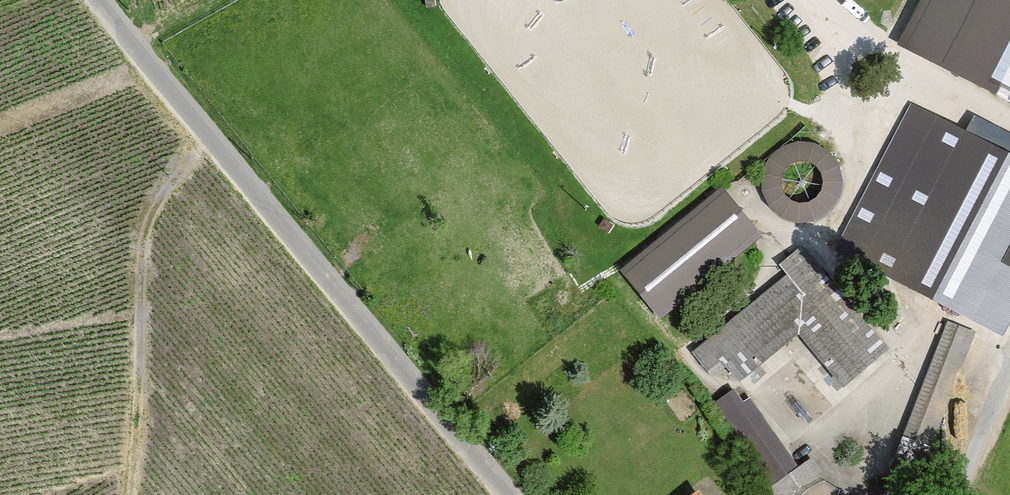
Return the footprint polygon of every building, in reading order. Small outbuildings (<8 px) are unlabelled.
[(980,87),(997,99),(1009,109),(1009,47),(980,87)] [(838,250),(981,324),(991,305),(1009,315),(1009,286),(1003,282),(1009,268),(1009,156),(977,139),(913,106),(905,122),(838,250)] [(791,130),(763,196),(827,223),(855,157),(791,130)] [(731,184),(627,265),(666,316),(771,234),(731,184)] [(824,274),(803,248),(781,267),(789,276),(694,354),(711,374),(724,363),(742,385),(799,337),(844,391),(890,352),(824,274)] [(948,323),(922,390),(883,494),(915,494),(976,334),(948,323)] [(752,402),(726,420),(772,488),(769,490),(772,494),(794,494),(802,490),(825,475),(813,460),(799,470),(752,402)]
